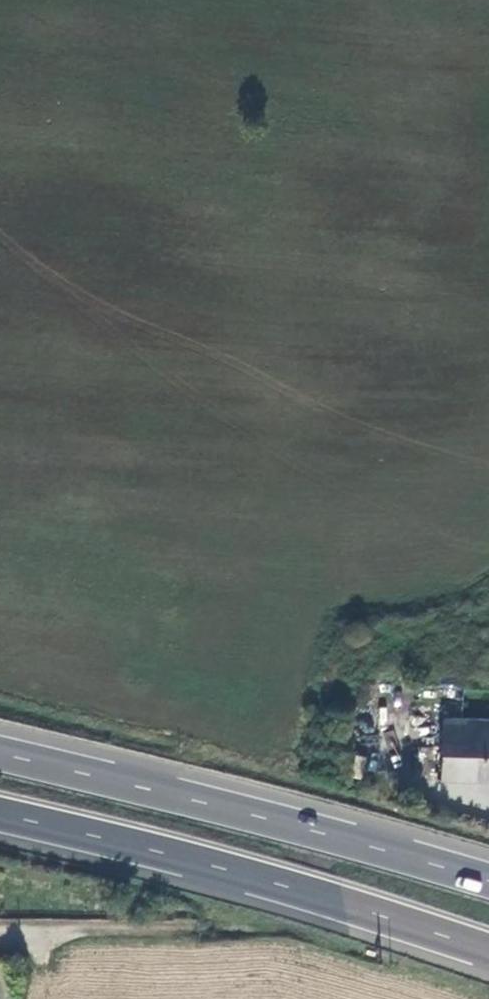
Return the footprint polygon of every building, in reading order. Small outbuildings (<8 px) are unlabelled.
[(448,719),(449,729),(470,731),(473,783),(488,782),(488,720),(454,718),(448,719)] [(443,719),(442,780),(473,783),(470,731),(449,729),(448,719),(443,719)]
